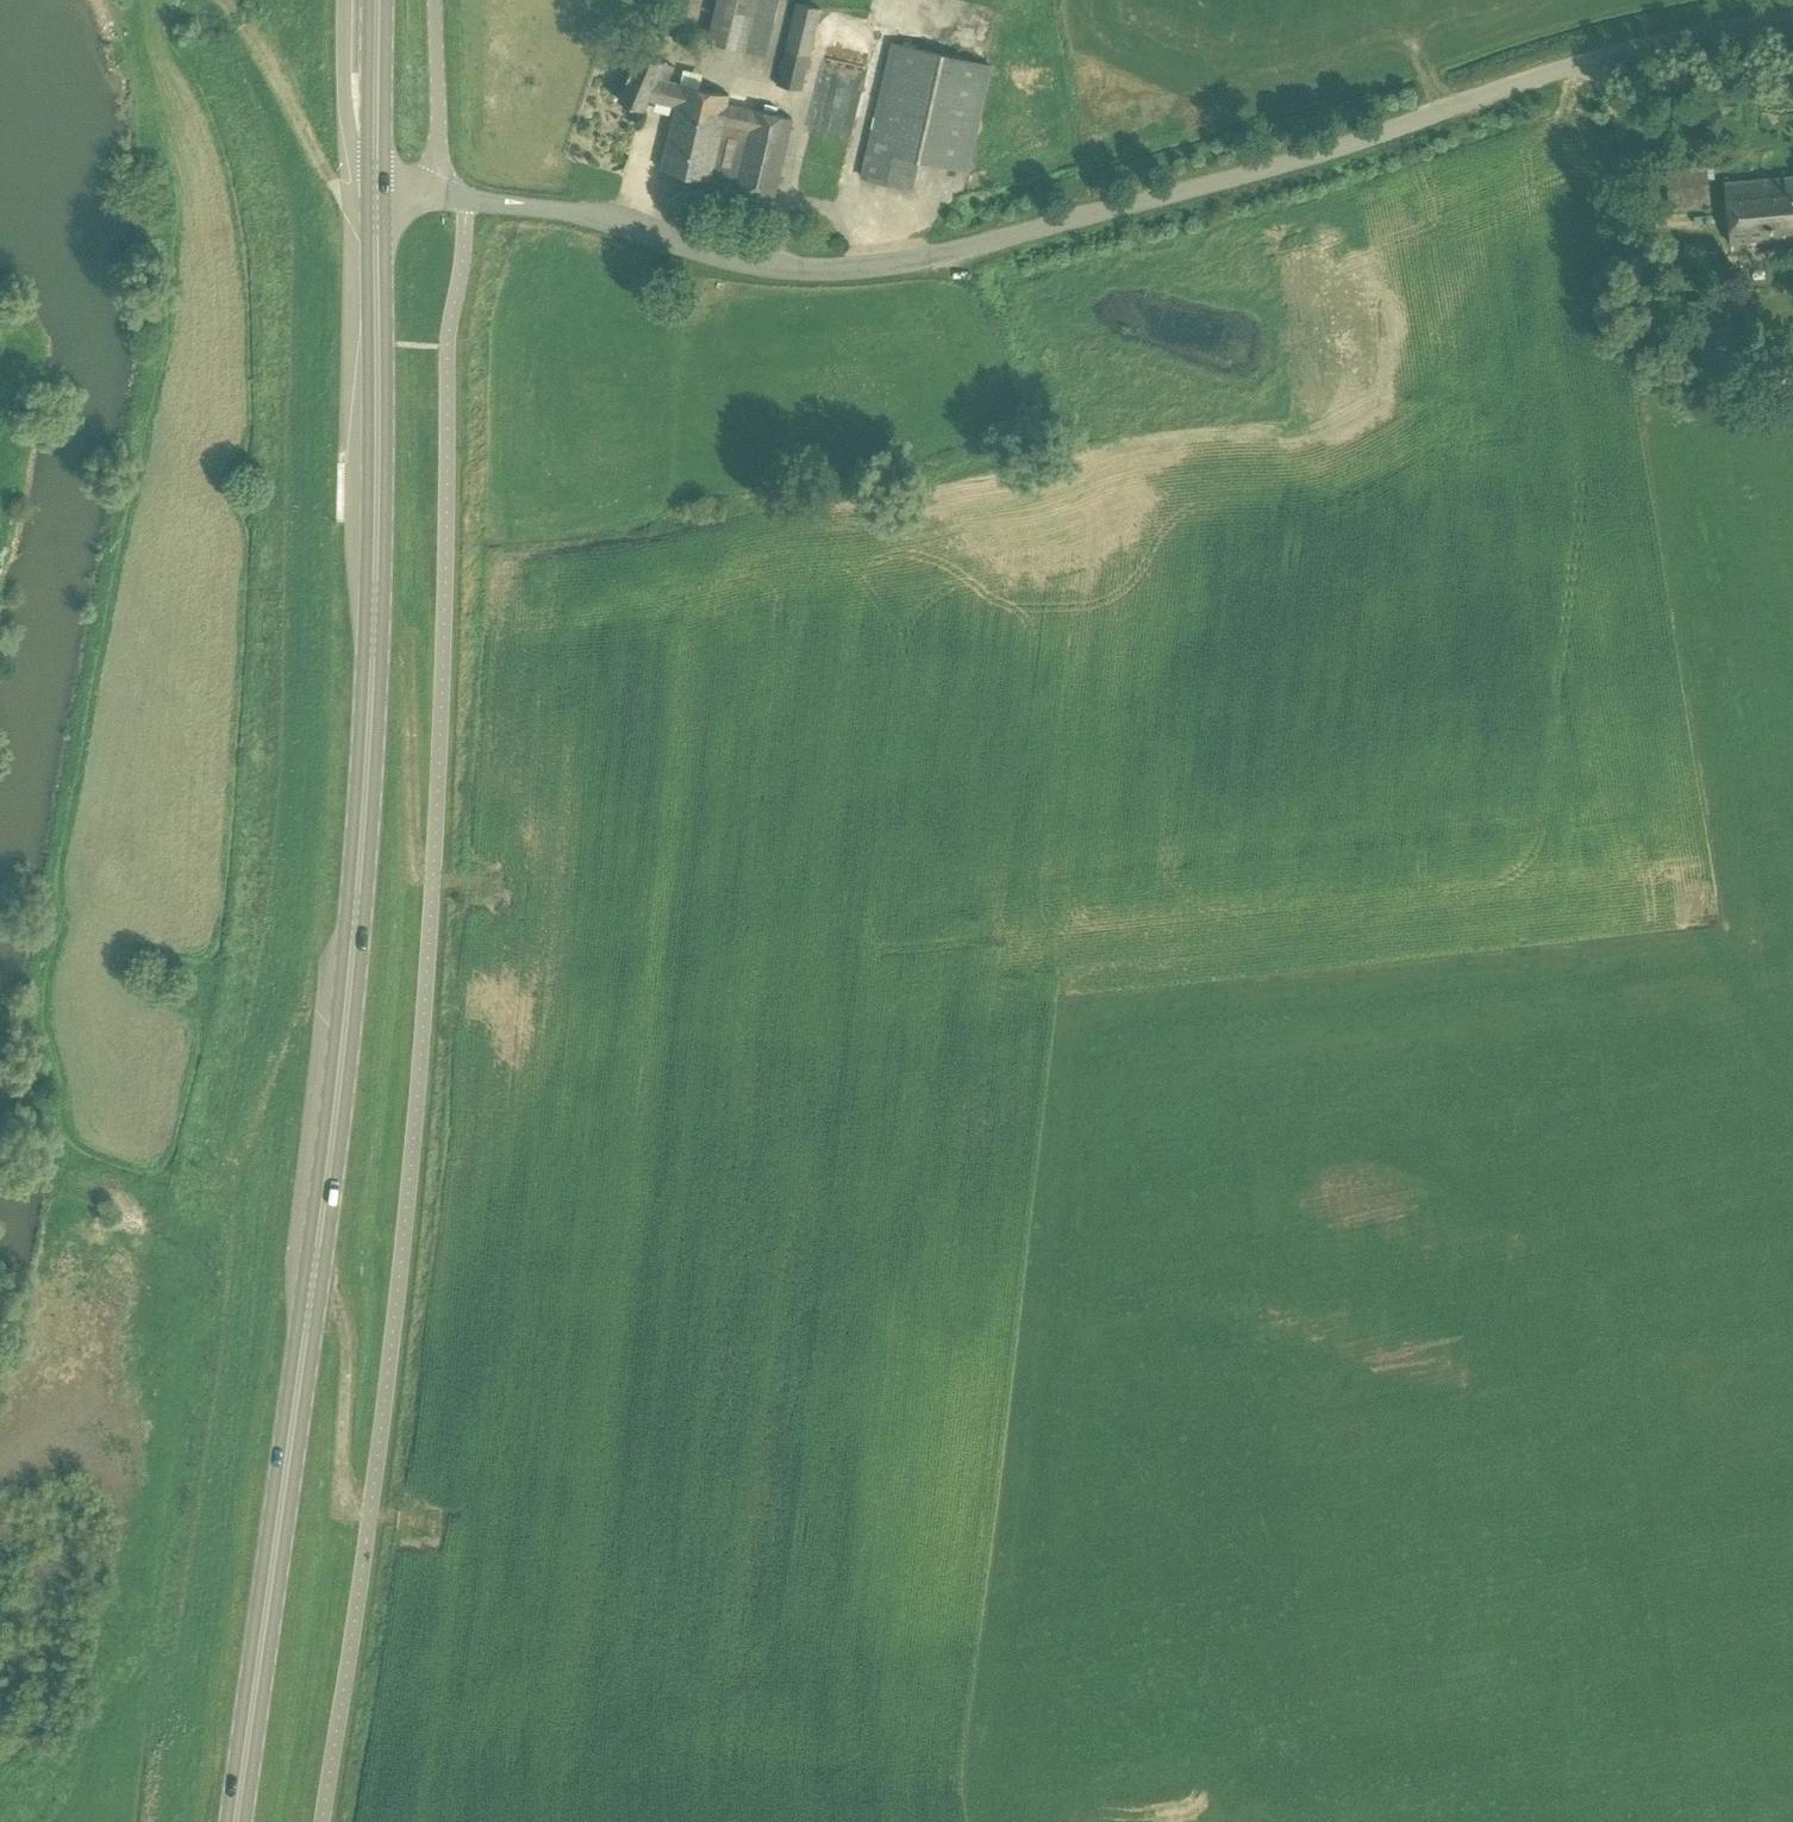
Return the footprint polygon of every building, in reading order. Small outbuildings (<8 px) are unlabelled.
[(201,19),(215,16),(211,0),(196,0),(201,19)] [(778,0),(715,0),(705,41),(765,55),(778,0)] [(801,89),(820,7),(795,1),(775,83),(801,89)] [(968,171),(992,62),(889,40),(859,177),(913,189),(919,160),(968,171)] [(726,101),(727,93),(666,79),(672,64),(638,50),(619,99),(644,108),(648,98),(675,104),(661,168),(774,194),(792,117),(726,101)] [(1669,206),(1707,202),(1703,164),(1665,168),(1669,206)] [(1725,181),(1731,241),(1789,236),(1790,243),(1792,242),(1792,175),(1725,181)]
